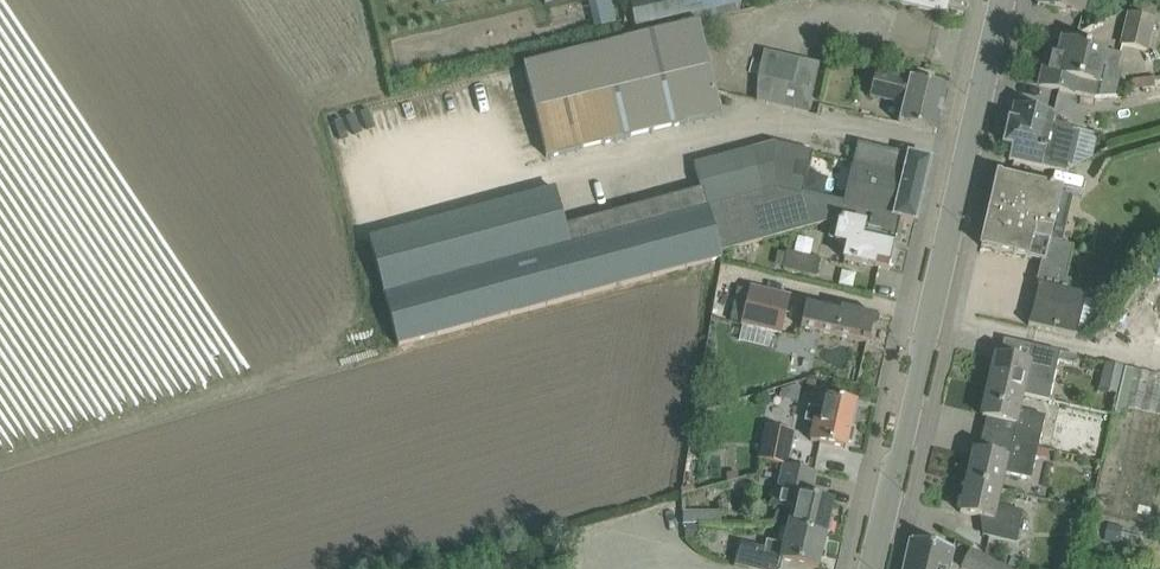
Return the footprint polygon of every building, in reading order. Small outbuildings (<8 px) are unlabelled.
[(740,0),(646,0),(650,21),(741,2),(740,0)] [(968,0),(902,0),(901,4),(947,15),(948,10),(947,9),(949,2),(967,6),(968,0)] [(1060,10),(1080,15),(1084,0),(1038,0),(1037,4),(1060,10)] [(1121,44),(1147,50),(1154,20),(1128,14),(1121,44)] [(699,22),(631,39),(654,131),(721,114),(699,22)] [(654,131),(631,39),(582,51),(605,143),(654,131)] [(1039,85),(1094,98),(1102,65),(1117,69),(1121,54),(1061,40),(1058,53),(1047,51),(1039,85)] [(605,143),(582,51),(523,65),(546,157),(605,143)] [(793,83),(766,77),(758,75),(758,76),(757,100),(756,100),(756,101),(808,114),(819,64),(799,59),(793,83)] [(903,105),(898,124),(936,133),(946,88),(933,84),(935,75),(916,71),(914,80),(909,79),(908,83),(875,75),(870,98),(903,105)] [(1008,160),(1067,174),(1077,130),(1051,124),(1053,115),(1049,114),(1050,111),(1035,107),(1035,110),(1016,106),(1013,122),(1010,121),(1004,145),(1011,146),(1008,160)] [(774,143),(694,164),(701,189),(719,254),(798,233),(774,143)] [(812,153),(774,143),(798,233),(840,222),(844,207),(872,213),(901,219),(915,222),(929,161),(858,144),(845,203),(802,193),(812,153)] [(998,174),(989,210),(1053,225),(1062,189),(998,174)] [(554,189),(483,208),(513,315),(583,296),(582,291),(564,226),(554,189)] [(700,189),(651,202),(670,272),(719,259),(718,255),(719,254),(701,189),(700,189)] [(651,202),(601,216),(620,286),(670,272),(651,202)] [(483,208),(424,224),(453,331),(513,315),(483,208)] [(1053,225),(989,210),(981,247),(1041,261),(1035,286),(1037,286),(1028,325),(1076,337),(1086,296),(1068,291),(1070,281),(1065,280),(1073,247),(1049,241),(1053,225)] [(834,226),(830,239),(836,240),(835,243),(847,246),(844,260),(866,265),(889,270),(890,266),(893,264),(896,256),(893,253),(896,240),(901,219),(872,213),(868,229),(863,227),(840,222),(839,227),(834,226)] [(601,216),(564,226),(582,291),(583,296),(620,286),(601,216)] [(424,224),(369,239),(398,346),(453,331),(424,224)] [(788,251),(783,270),(817,278),(822,259),(788,251)] [(1137,265),(1102,313),(1112,320),(1147,272),(1137,265)] [(743,326),(757,329),(780,334),(788,297),(752,288),(743,326)] [(801,328),(872,344),(878,318),(807,302),(801,328)] [(996,356),(989,385),(1022,393),(1049,399),(1058,362),(1074,366),(1077,356),(1060,352),(1055,351),(1032,346),(1028,364),(1000,357),(996,356)] [(1113,414),(1125,417),(1127,409),(1159,416),(1159,380),(1122,372),(1117,396),(1113,414)] [(1014,424),(1010,441),(1039,447),(1046,416),(1018,410),(1022,393),(989,385),(982,417),(1014,424)] [(811,440),(822,442),(845,448),(847,442),(851,443),(852,438),(854,430),(850,429),(855,404),(832,399),(826,397),(823,412),(808,408),(805,422),(814,424),(811,440)] [(783,465),(783,466),(786,466),(793,432),(766,426),(759,460),(783,465)] [(974,452),(967,481),(1001,489),(1005,474),(1032,480),(1037,457),(1039,449),(1039,447),(1010,441),(1006,459),(974,452)] [(1039,449),(1037,457),(1047,459),(1048,451),(1039,449)] [(792,510),(788,528),(825,536),(826,531),(829,532),(831,521),(829,521),(833,503),(800,495),(802,486),(812,488),(815,473),(786,466),(783,466),(774,506),(792,510)] [(736,473),(726,475),(727,482),(737,480),(736,473)] [(1001,489),(967,481),(960,513),(992,520),(988,538),(1017,544),(1024,512),(997,506),(1001,489)] [(721,512),(683,512),(683,524),(721,524),(721,512)] [(685,530),(685,537),(696,538),(696,526),(685,526),(685,530)] [(788,528),(784,546),(766,542),(765,549),(739,543),(734,566),(748,568),(780,568),(782,560),(818,568),(822,550),(824,551),(827,541),(824,540),(825,536),(788,528)] [(912,538),(904,568),(949,568),(954,548),(912,538)] [(970,549),(960,567),(964,568),(1010,568),(970,549)]
